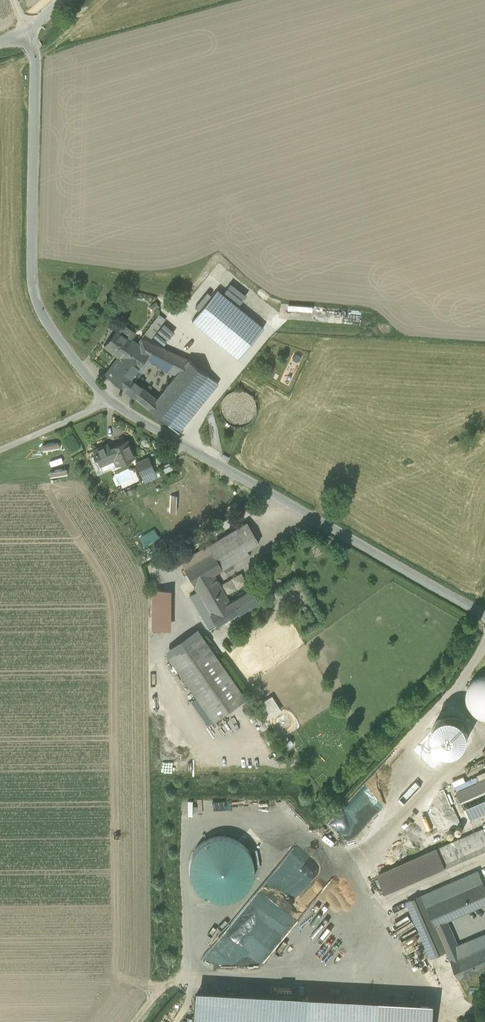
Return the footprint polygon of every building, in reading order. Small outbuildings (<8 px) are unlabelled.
[(255,312),(265,299),(236,278),(226,291),(255,312)] [(263,328),(217,290),(191,321),(238,359),(263,328)] [(159,314),(144,333),(151,338),(165,319),(159,314)] [(129,328),(121,322),(116,330),(115,330),(104,345),(120,357),(125,361),(137,343),(131,339),(133,336),(127,331),(129,328)] [(136,333),(129,328),(127,331),(133,336),(136,333)] [(125,361),(120,357),(106,375),(126,391),(134,381),(130,378),(145,359),(175,375),(188,360),(154,345),(141,338),(137,343),(125,361)] [(156,399),(148,409),(167,424),(207,375),(188,360),(175,375),(156,399)] [(207,375),(167,424),(178,432),(218,384),(207,375)] [(141,387),(134,381),(126,391),(133,397),(141,387)] [(156,399),(141,387),(133,397),(148,409),(156,399)] [(127,440),(109,448),(107,443),(93,449),(94,453),(93,456),(94,458),(97,459),(100,466),(113,460),(115,466),(135,457),(127,440)] [(148,457),(136,463),(141,475),(153,470),(148,457)] [(246,522),(208,545),(212,553),(222,569),(248,554),(246,550),(258,543),(246,522)] [(208,545),(181,561),(185,569),(212,553),(208,545)] [(185,569),(184,569),(194,586),(213,575),(222,569),(212,553),(185,569)] [(240,574),(221,583),(224,590),(244,581),(240,574)] [(213,575),(194,586),(197,591),(189,596),(209,630),(223,621),(232,615),(225,604),(229,603),(228,602),(229,602),(213,575)] [(251,589),(232,600),(229,602),(228,602),(229,603),(225,604),(232,615),(238,611),(239,613),(258,601),(251,589)] [(171,591),(152,591),(151,628),(170,628),(171,591)] [(241,617),(239,613),(238,611),(232,615),(223,621),(226,626),(241,617)] [(245,698),(200,633),(167,656),(213,721),(245,698)] [(480,675),(473,680),(468,687),(466,696),(468,704),(473,712),(480,716),(484,717),(484,674),(480,675)] [(272,697),(257,706),(265,719),(280,709),(272,697)] [(455,745),(437,755),(441,761),(458,751),(455,745)] [(466,767),(468,772),(484,765),(484,763),(483,759),(466,767)] [(373,835),(431,777),(413,772),(411,767),(406,768),(404,773),(408,777),(396,780),(398,783),(400,789),(389,793),(388,795),(384,797),(384,799),(374,802),(376,796),(381,798),(378,795),(387,792),(381,790),(380,786),(382,777),(376,783),(377,785),(365,789),(368,797),(368,798),(366,804),(375,813),(368,833),(369,837),(373,836),(373,835)] [(457,792),(469,819),(484,812),(484,780),(457,792)] [(378,874),(385,889),(484,846),(484,833),(483,828),(378,874)] [(291,844),(199,956),(201,958),(262,963),(265,965),(334,881),(291,844)] [(435,926),(427,906),(483,881),(478,870),(406,902),(431,958),(446,951),(435,926)] [(427,906),(435,926),(446,921),(484,904),(484,886),(483,881),(427,906)] [(462,956),(446,921),(435,926),(446,951),(459,980),(481,970),(484,968),(484,946),(481,948),(462,956)] [(459,980),(465,995),(484,986),(484,978),(481,970),(459,980)] [(195,989),(194,997),(434,1010),(434,1002),(195,989)] [(194,997),(193,1021),(433,1021),(434,1010),(194,997)]
